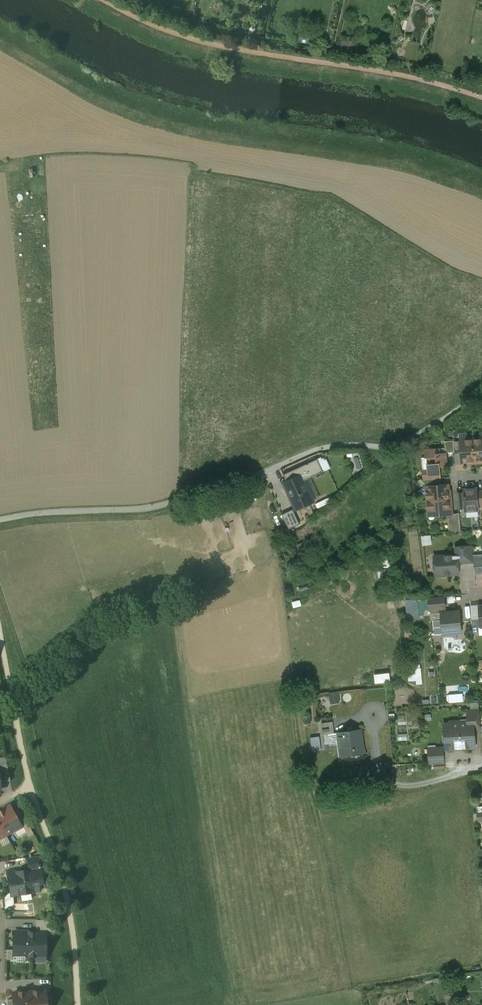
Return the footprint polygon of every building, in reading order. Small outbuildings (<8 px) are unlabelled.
[(468,439),(466,441),(461,441),(460,441),(461,448),(462,462),(472,461),(472,463),(476,463),(474,438),(468,439)] [(480,438),(474,438),(476,463),(480,463),(480,461),(481,461),(481,439),(480,438)] [(441,448),(425,449),(425,458),(429,458),(430,464),(427,464),(428,470),(423,470),(424,479),(441,478),(441,467),(448,466),(447,453),(441,453),(441,448)] [(301,467),(284,475),(287,482),(302,475),(304,481),(324,472),(321,467),(320,463),(318,459),(304,466),(301,467)] [(287,482),(284,483),(296,509),(314,500),(304,481),(302,475),(287,482)] [(441,478),(424,479),(424,485),(427,487),(442,485),(441,478)] [(442,485),(427,487),(428,493),(427,494),(428,501),(451,499),(450,495),(449,495),(448,485),(442,485)] [(478,488),(464,489),(464,492),(465,509),(466,512),(479,511),(479,505),(478,491),(478,488)] [(451,499),(428,501),(429,513),(435,512),(436,517),(444,516),(444,515),(448,514),(453,514),(452,506),(451,506),(451,499)] [(289,526),(300,524),(297,510),(286,512),(289,526)] [(460,513),(453,514),(448,514),(449,532),(461,531),(460,513)] [(473,545),(455,547),(456,555),(458,555),(458,564),(474,562),(473,555),(473,545)] [(473,555),(474,562),(474,567),(481,567),(481,554),(473,555)] [(456,555),(435,556),(436,576),(459,574),(458,564),(458,555),(456,555)] [(444,596),(429,598),(430,611),(446,609),(444,596)] [(422,618),(418,597),(406,600),(409,616),(416,615),(416,619),(422,618)] [(459,612),(448,613),(448,612),(446,612),(446,609),(430,611),(431,621),(442,620),(444,634),(454,633),(454,631),(461,630),(460,622),(462,622),(461,613),(460,614),(459,612)] [(480,618),(472,618),(473,632),(479,632),(479,628),(481,628),(481,627),(480,618)] [(330,693),(333,704),(341,702),(339,691),(330,693)] [(480,712),(468,713),(469,723),(474,723),(475,729),(481,728),(481,727),(480,712)] [(333,722),(322,723),(323,735),(335,733),(333,722)] [(469,723),(467,723),(467,726),(460,726),(460,724),(459,724),(461,748),(462,748),(462,746),(468,746),(468,747),(476,747),(475,729),(474,723),(469,723)] [(459,724),(445,725),(446,749),(455,748),(455,747),(460,746),(460,748),(461,748),(459,724)] [(362,730),(338,733),(341,756),(365,753),(362,730)] [(443,748),(436,749),(436,753),(429,754),(430,763),(444,762),(443,748)] [(0,764),(0,782),(10,781),(7,763),(0,764)] [(0,811),(0,825),(5,834),(12,831),(21,827),(13,811),(10,806),(0,811)] [(25,819),(19,808),(13,811),(21,827),(28,824),(25,819)] [(43,855),(26,857),(28,869),(39,868),(39,869),(46,868),(43,855)] [(28,869),(16,871),(16,872),(8,873),(11,895),(12,895),(12,893),(20,892),(21,893),(30,892),(30,891),(39,890),(38,882),(41,881),(39,869),(39,868),(28,869)] [(51,920),(36,920),(36,932),(45,932),(45,934),(51,934),(51,920)] [(36,932),(13,932),(13,950),(13,956),(14,956),(45,956),(45,934),(45,932),(36,932)] [(13,992),(13,999),(14,1004),(46,1004),(45,997),(45,990),(13,992)]
